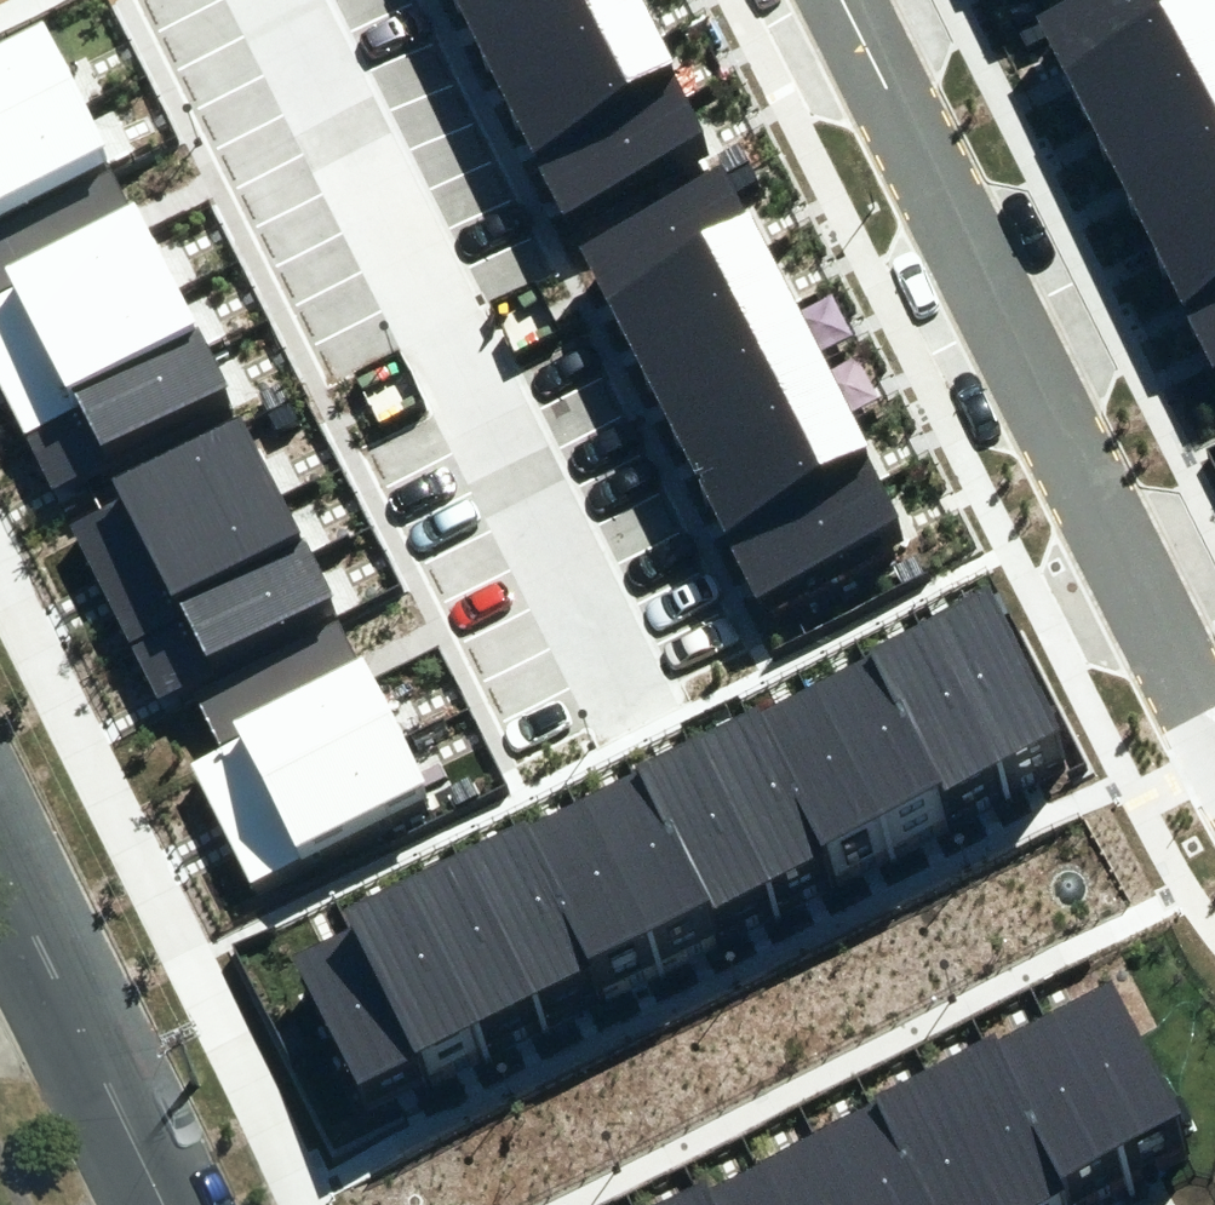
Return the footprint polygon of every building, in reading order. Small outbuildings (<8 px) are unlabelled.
[(461,30),(521,0),(446,0),(461,30)] [(492,90),(642,15),(635,0),(521,0),(461,30),(492,90)] [(1058,75),(1207,0),(1073,0),(1031,21),(1058,75)] [(1086,131),(1214,66),(1214,12),(1209,0),(1207,0),(1058,75),(1086,131)] [(492,90),(520,146),(670,71),(642,15),(492,90)] [(0,66),(0,137),(82,95),(54,39),(0,66)] [(1117,192),(1214,142),(1214,66),(1086,131),(1117,192)] [(670,71),(520,146),(552,208),(701,133),(670,71)] [(0,137),(0,213),(113,156),(82,95),(0,137)] [(1147,252),(1214,218),(1214,142),(1117,192),(1147,252)] [(575,247),(603,301),(753,226),(726,171),(575,247)] [(1176,308),(1214,288),(1214,218),(1147,252),(1176,308)] [(0,296),(0,370),(175,282),(144,224),(0,296)] [(603,301),(631,357),(782,282),(753,226),(603,301)] [(23,430),(203,339),(175,282),(0,370),(0,386),(23,430)] [(631,357),(662,418),(812,343),(782,282),(631,357)] [(1176,308),(1207,370),(1214,366),(1214,288),(1176,308)] [(203,339),(23,430),(58,498),(238,406),(203,339)] [(662,418),(692,478),(843,403),(812,343),(662,418)] [(692,478),(721,534),(870,459),(843,403),(692,478)] [(250,436),(70,526),(101,587),(280,497),(250,436)] [(870,459),(721,534),(754,601),(904,525),(870,459)] [(280,497),(101,587),(131,645),(309,556),(280,497)] [(309,556),(131,645),(161,706),(341,616),(309,556)] [(983,592),(926,621),(1001,770),(1059,741),(983,592)] [(926,621),(869,650),(944,799),(1001,770),(926,621)] [(195,705),(217,748),(369,671),(348,629),(195,705)] [(869,650),(808,680),(884,829),(944,799),(869,650)] [(217,748),(189,762),(220,823),(403,731),(372,670),(369,671),(217,748)] [(808,680),(756,707),(830,854),(884,829),(808,680)] [(756,707),(697,737),(771,884),(830,854),(756,707)] [(434,791),(403,731),(220,823),(250,883),(434,791)] [(697,737),(641,765),(716,911),(771,884),(697,737)] [(641,765),(578,797),(651,942),(716,911),(641,765)] [(576,793),(512,825),(587,974),(651,942),(578,797),(576,793)] [(512,825),(458,852),(533,1001),(587,974),(512,825)] [(399,883),(474,1029),(533,1001),(458,852),(399,883)] [(399,882),(348,908),(423,1055),(474,1029),(399,883),(399,882)] [(288,938),(363,1086),(423,1055),(348,908),(288,938)] [(1047,1013),(1120,1151),(1182,1118),(1109,981),(1047,1013)] [(1120,1151),(1047,1013),(989,1044),(1065,1187),(1123,1157),(1120,1151)] [(1065,1187),(989,1044),(933,1073),(1003,1204),(1031,1204),(1065,1187)] [(933,1073),(878,1101),(933,1204),(1003,1204),(933,1073)] [(878,1101),(816,1133),(854,1204),(933,1204),(878,1101)] [(816,1133),(757,1164),(778,1204),(854,1204),(816,1133)] [(757,1164),(701,1194),(707,1204),(778,1204),(757,1164)] [(701,1194),(698,1188),(665,1204),(707,1204),(701,1194)]
